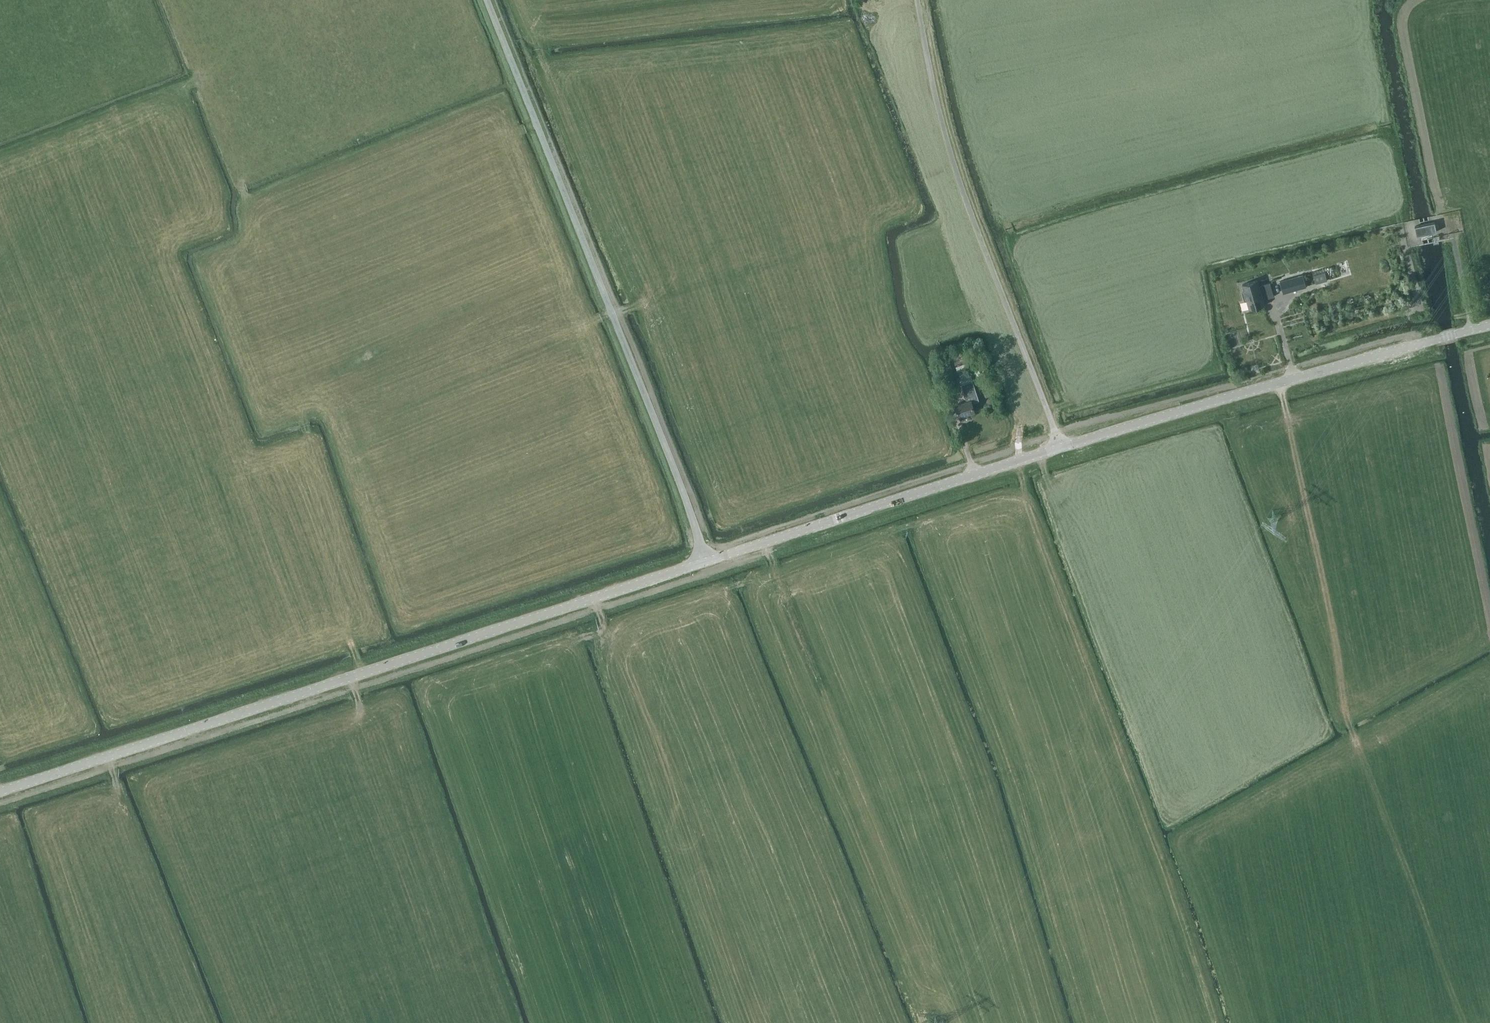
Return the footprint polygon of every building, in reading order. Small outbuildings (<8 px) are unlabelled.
[(1437,219),(1415,225),(1418,234),(1439,229),(1437,219)] [(1314,275),(1316,283),(1327,280),(1325,272),(1314,275)] [(1303,274),(1280,281),(1283,293),(1306,286),(1303,274)] [(1247,299),(1249,309),(1265,305),(1263,299),(1274,296),(1270,282),(1259,285),(1258,280),(1242,284),(1244,291),(1242,292),(1245,300),(1247,299)] [(949,361),(942,364),(947,380),(954,377),(949,361)] [(972,403),(979,400),(969,368),(958,371),(962,384),(961,384),(967,401),(956,405),(960,417),(975,412),(972,403)]
